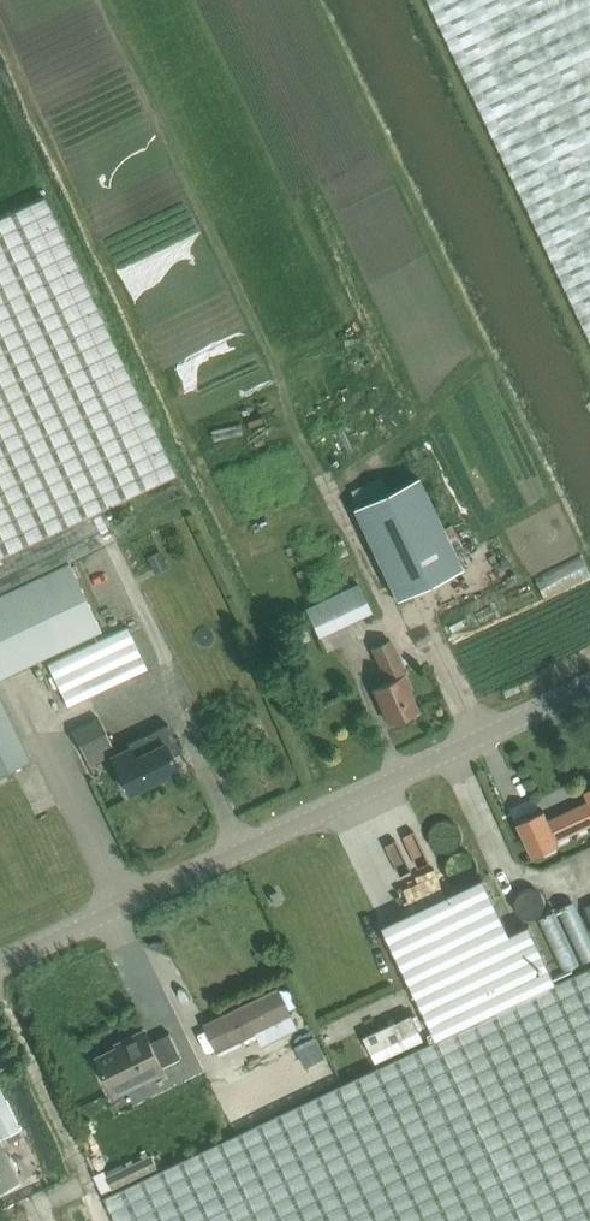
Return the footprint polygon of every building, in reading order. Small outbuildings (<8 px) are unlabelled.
[(589,337),(589,0),(430,0),(589,337)] [(68,562),(116,539),(103,511),(177,476),(45,196),(0,217),(0,679),(101,631),(68,562)] [(354,510),(397,600),(462,568),(419,478),(354,510)] [(355,578),(302,602),(315,631),(369,607),(355,578)] [(68,708),(147,670),(127,628),(49,665),(68,708)] [(387,682),(374,689),(391,725),(418,712),(408,691),(411,690),(404,675),(406,674),(390,641),(372,649),(387,682)] [(30,759),(0,697),(0,774),(30,759)] [(98,718),(71,732),(84,757),(111,743),(98,718)] [(126,745),(129,749),(111,757),(129,794),(178,771),(171,757),(181,752),(168,725),(126,745)] [(548,821),(544,811),(519,823),(535,857),(559,846),(557,841),(589,826),(589,802),(548,821)] [(106,1196),(117,1220),(589,1220),(589,968),(557,984),(529,927),(511,936),(484,879),(383,927),(438,1040),(412,1052),(277,1115),(244,1131),(106,1196)] [(277,892),(270,895),(275,906),(282,903),(277,892)] [(262,1046),(297,1029),(279,990),(206,1025),(218,1051),(256,1033),(262,1046)] [(364,1038),(371,1053),(419,1031),(412,1015),(364,1038)] [(126,1041),(128,1045),(98,1059),(115,1094),(165,1070),(163,1068),(182,1058),(170,1034),(151,1043),(146,1032),(126,1041)] [(20,1184),(0,1142),(0,1194),(20,1184)]
